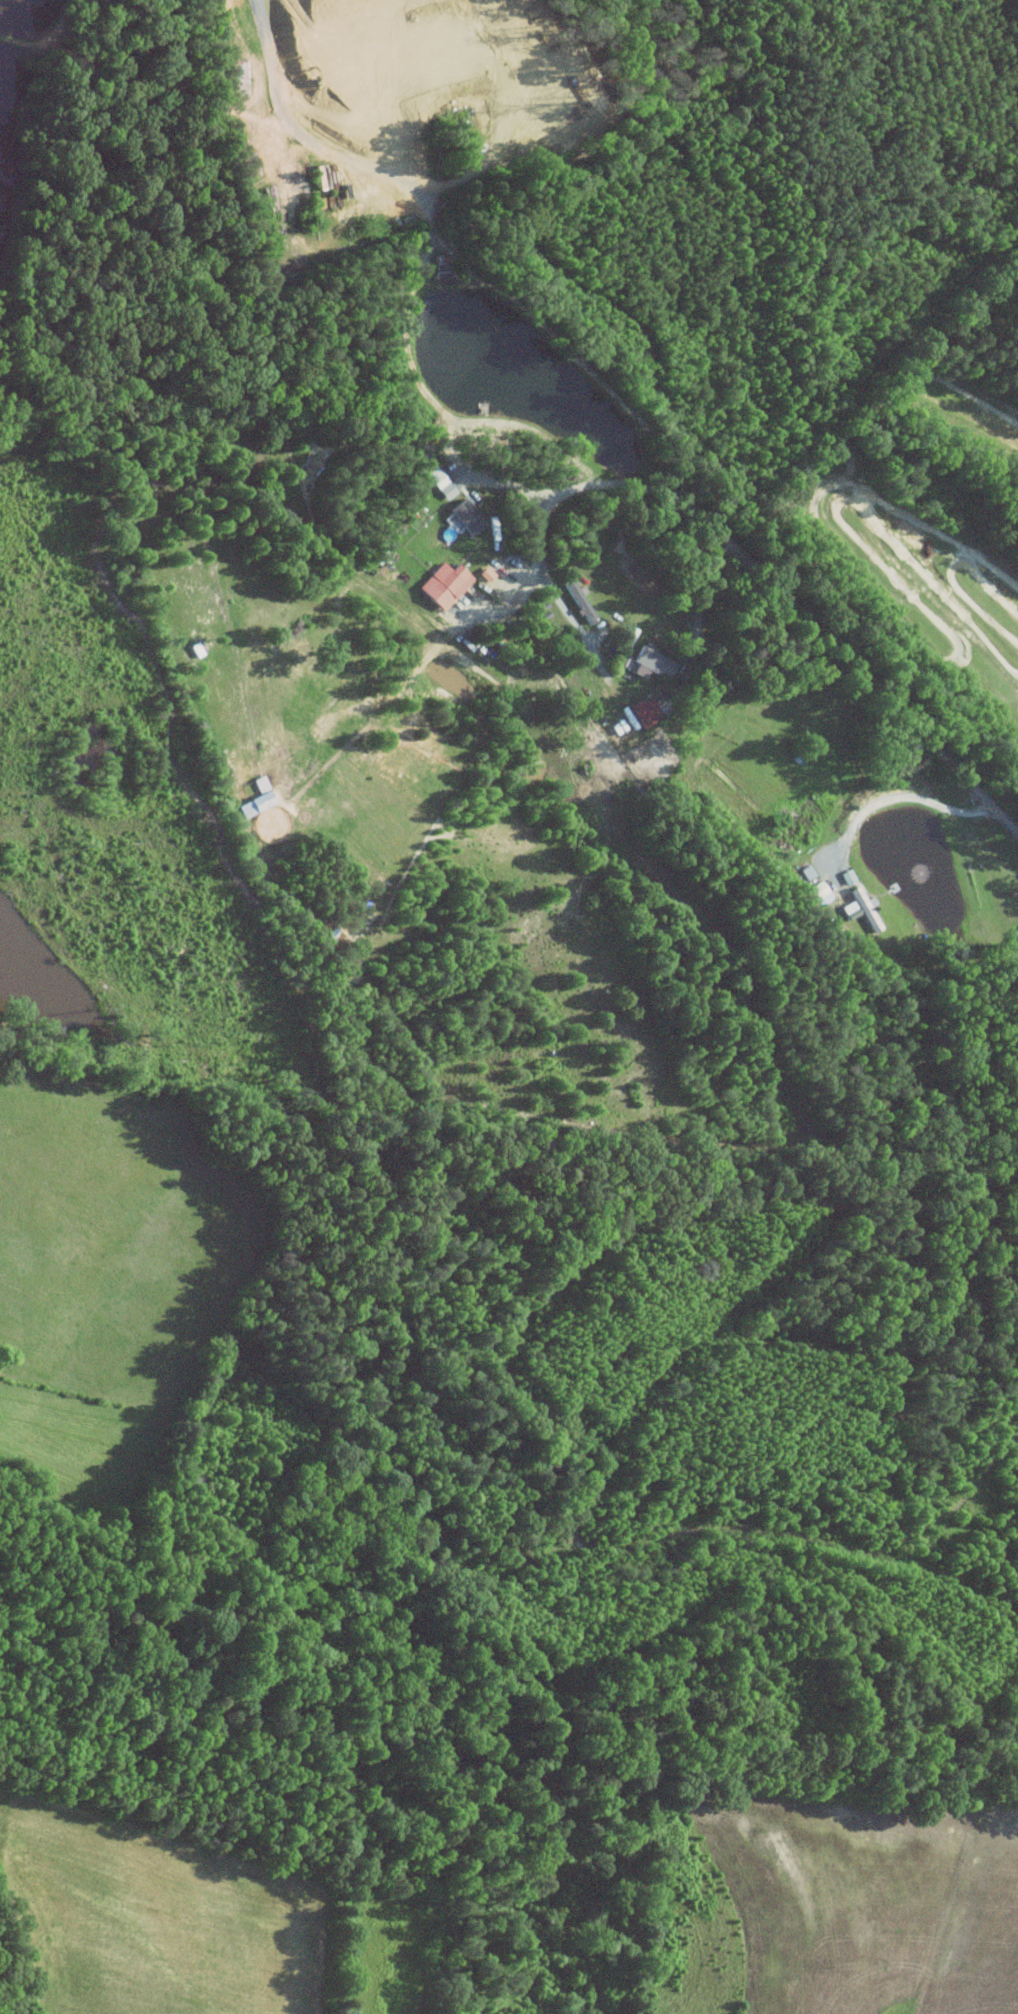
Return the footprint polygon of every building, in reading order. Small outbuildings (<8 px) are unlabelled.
[(227,97),(245,96),(243,61),(226,61),(227,97)] [(423,475),(446,501),(456,493),(433,466),(423,475)] [(447,510),(469,537),(483,526),(462,499),(447,510)] [(441,612),(473,579),(457,564),(450,571),(442,562),(417,588),(441,612)] [(581,594),(571,578),(561,584),(588,625),(596,620),(580,595),(581,594)] [(646,671),(672,683),(680,666),(638,647),(631,663),(635,665),(631,674),(643,679),(646,671)] [(646,696),(627,707),(641,731),(660,719),(646,696)] [(258,794),(268,789),(261,776),(252,780),(258,794)] [(242,819),(273,805),(267,792),(236,806),(242,819)] [(806,880),(814,875),(806,864),(798,870),(806,880)] [(855,880),(849,868),(839,874),(845,885),(855,880)] [(805,889),(814,901),(827,892),(819,880),(805,889)] [(866,899),(864,900),(856,886),(848,890),(871,933),(882,927),(866,899)] [(847,920),(859,913),(856,907),(844,914),(847,920)]
